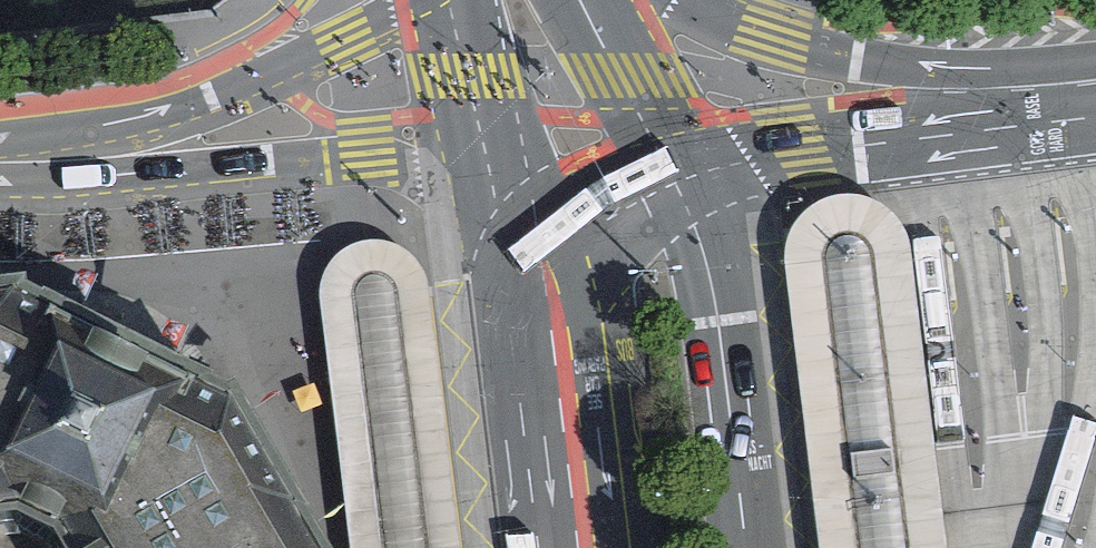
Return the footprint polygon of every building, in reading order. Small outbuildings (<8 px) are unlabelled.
[(810,547),(936,547),(924,441),(903,259),(900,237),(896,230),(883,215),(858,202),(834,200),(812,205),(786,227),(779,245),(779,266),(810,547)] [(345,547),(451,547),(423,294),(412,270),(395,255),(381,249),(368,248),(358,249),(338,258),(322,273),(314,296),(345,547)] [(28,491),(76,516),(94,547),(321,547),(297,493),(273,437),(252,388),(25,273),(0,276),(0,495),(28,491)]
